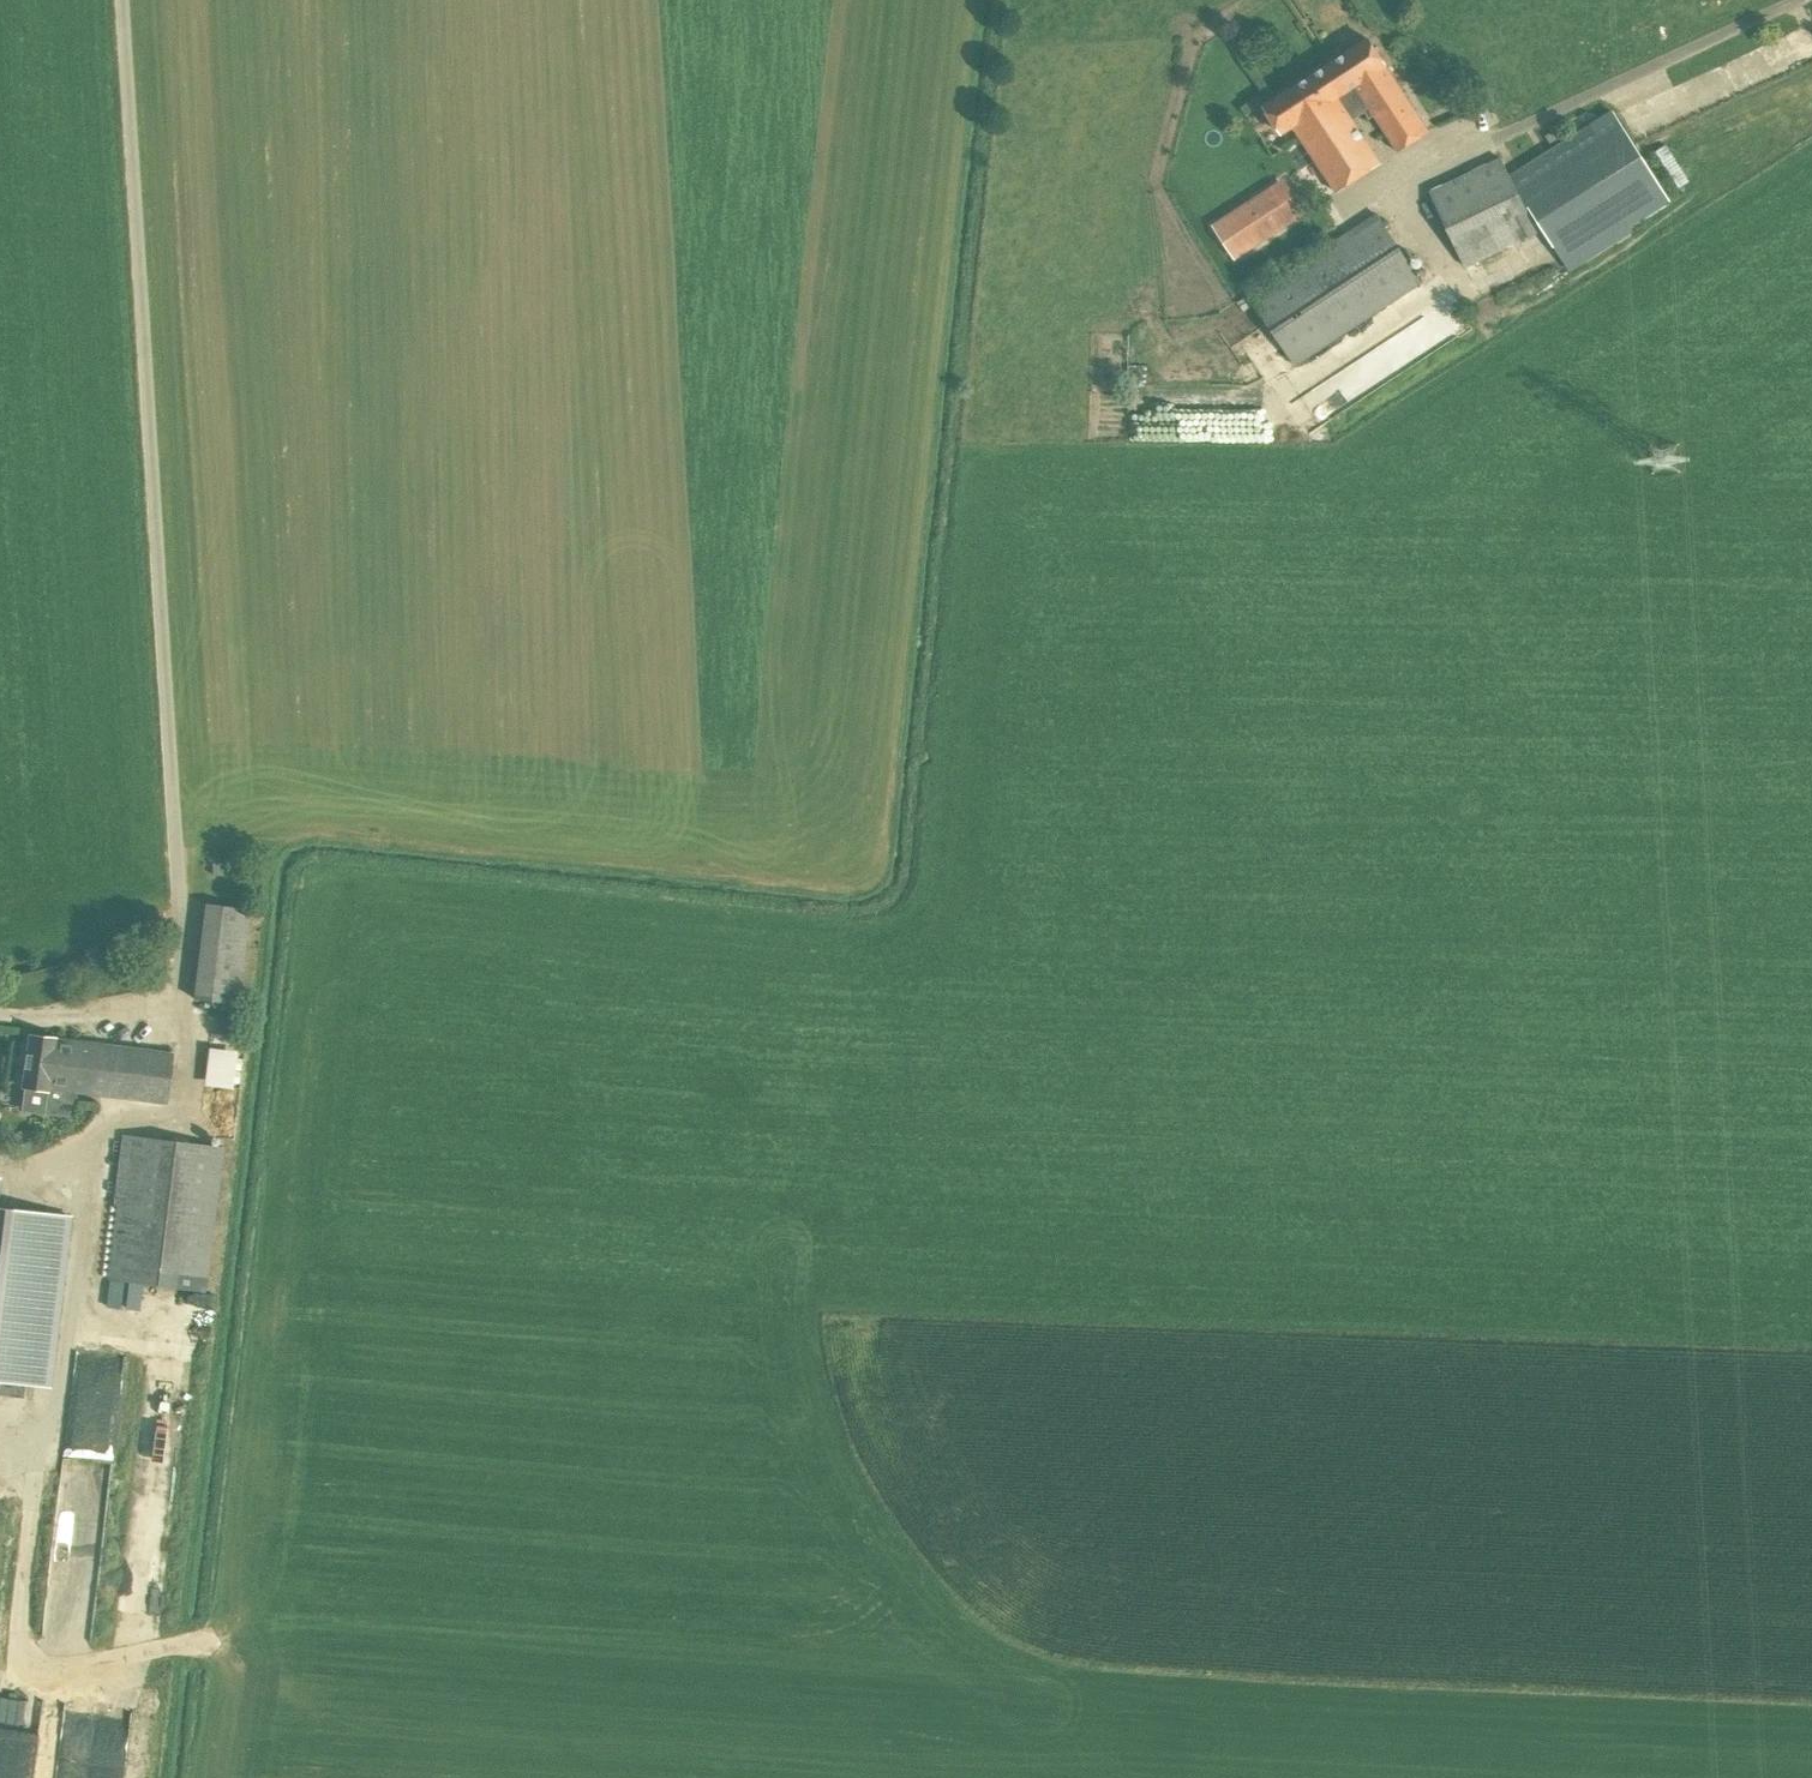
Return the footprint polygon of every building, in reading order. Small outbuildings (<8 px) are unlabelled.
[(1320,70),(1276,99),(1300,138),(1334,191),(1381,163),(1353,120),(1365,112),(1368,118),(1373,115),(1397,152),(1430,131),(1409,100),(1368,39),(1320,70)] [(1613,109),(1508,176),(1554,246),(1613,208),(1658,180),(1613,109)] [(1467,265),(1534,232),(1520,203),(1521,202),(1500,158),(1430,191),(1452,236),(1453,235),(1467,265)] [(1234,260),(1292,223),(1269,187),(1211,225),(1234,260)] [(1295,366),(1423,283),(1377,213),(1250,295),(1295,366)] [(1452,343),(1473,329),(1456,302),(1434,316),(1452,343)] [(1318,448),(1317,432),(1298,433),(1298,449),(1318,448)] [(212,875),(224,875),(223,863),(212,864),(212,875)] [(239,1004),(250,909),(204,903),(194,998),(239,1004)] [(212,1032),(206,1082),(246,1087),(252,1037),(212,1032)] [(171,1053),(29,1033),(22,1086),(25,1087),(22,1113),(45,1116),(45,1114),(74,1118),(77,1094),(164,1105),(171,1053)] [(207,1291),(223,1147),(121,1135),(113,1206),(117,1206),(108,1280),(207,1291)] [(0,1205),(0,1382),(51,1388),(72,1215),(0,1205)]
